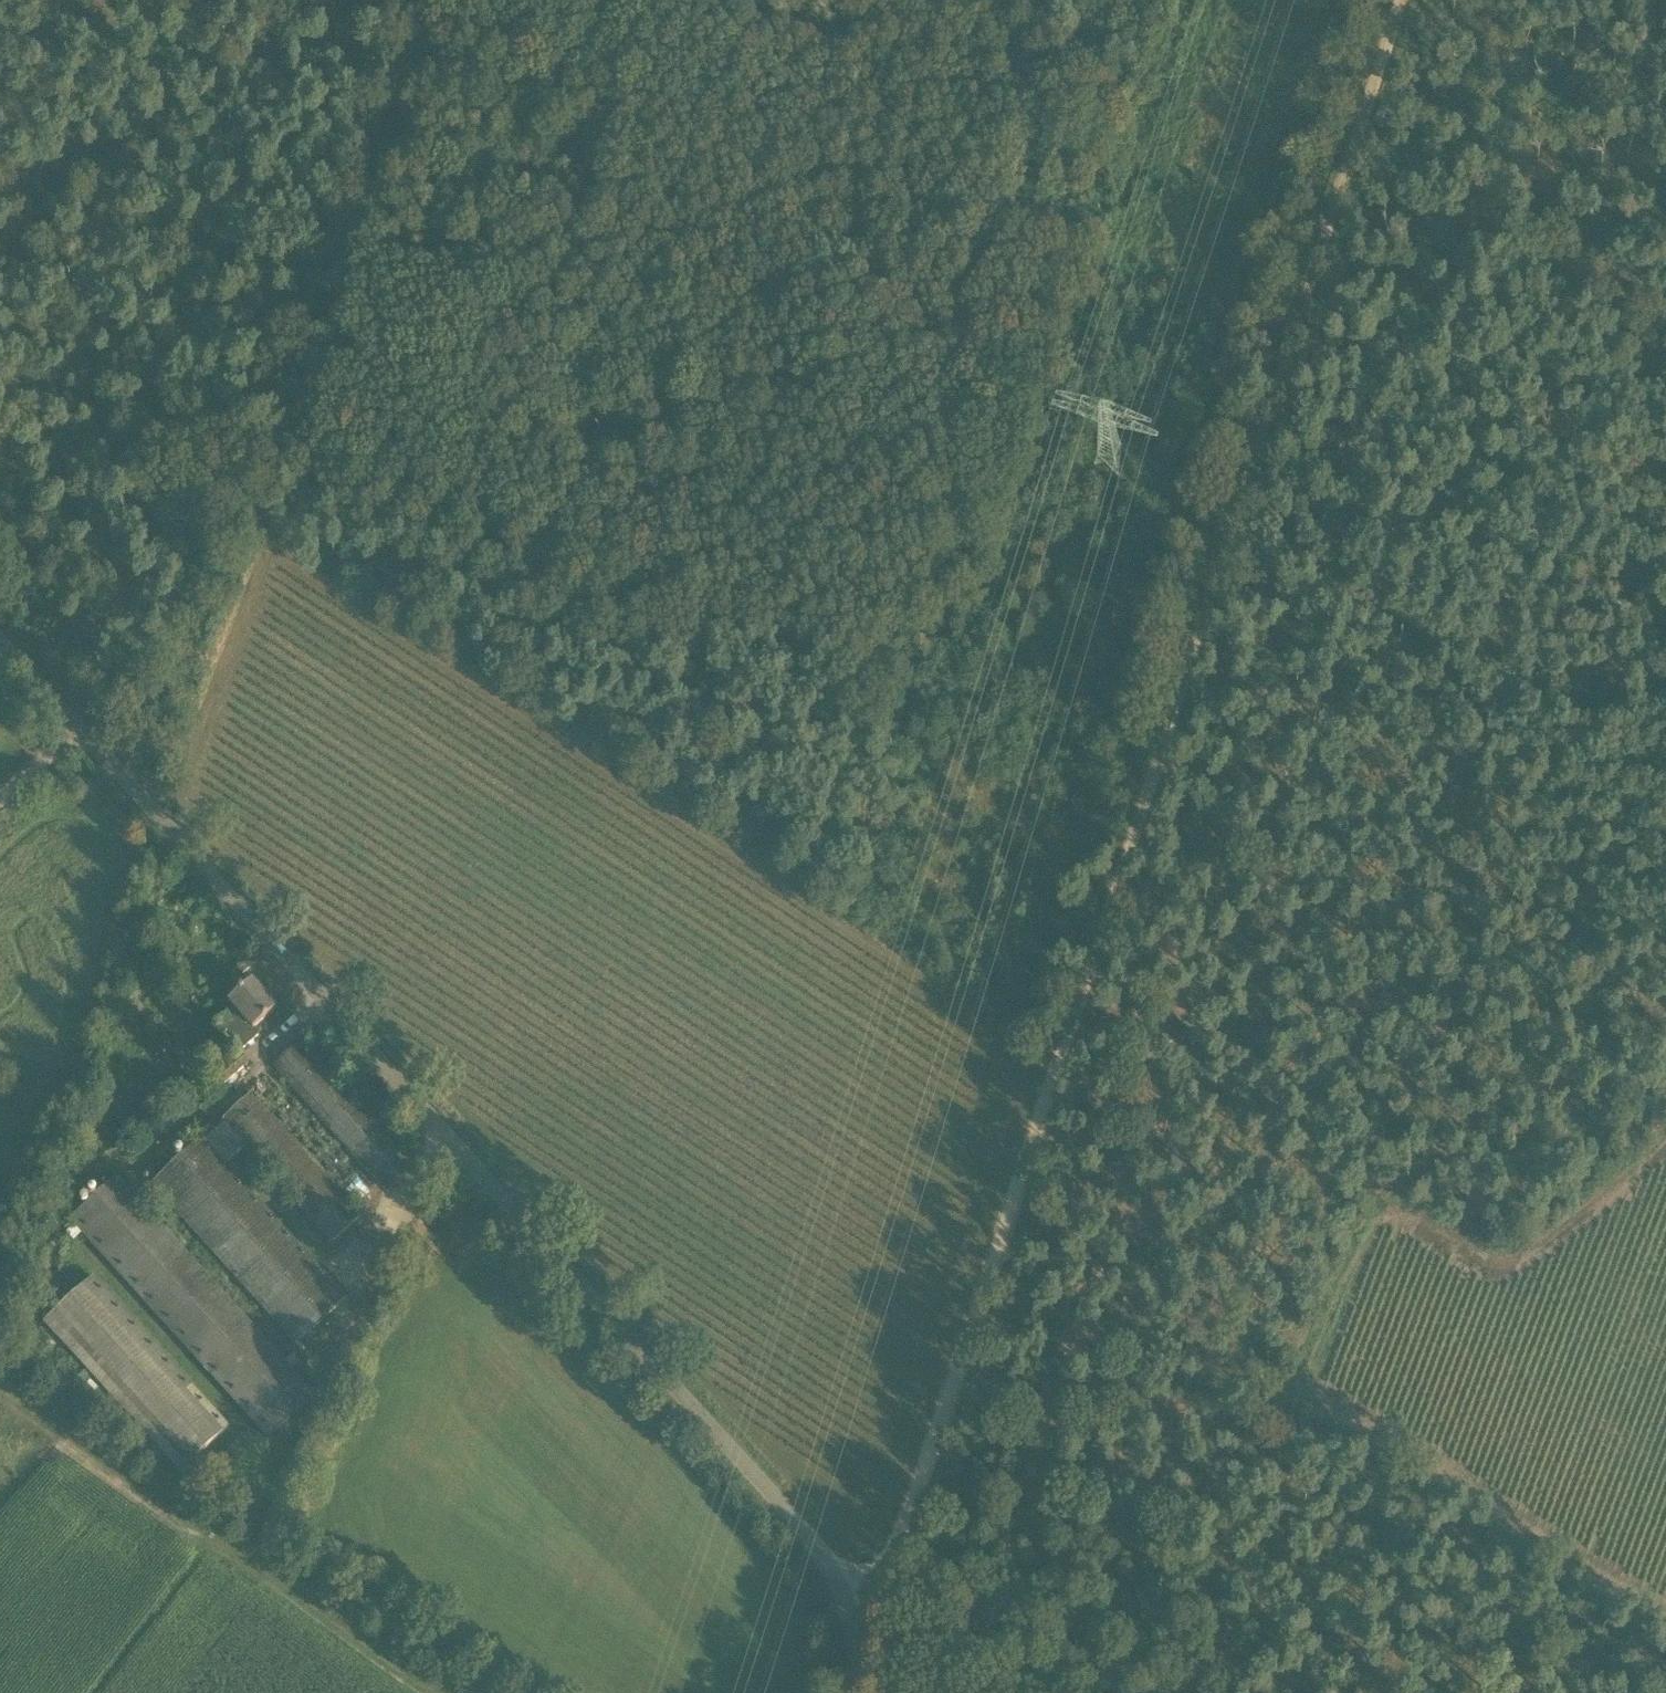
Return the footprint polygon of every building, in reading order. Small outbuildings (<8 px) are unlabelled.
[(218,1022),(213,1027),(222,1037),(227,1032),(234,1040),(243,1050),(258,1037),(253,1030),(274,1011),(250,984),(227,1004),(232,1009),(218,1022)] [(400,1155),(300,1044),(273,1067),(387,1193),(408,1174),(395,1160),(400,1155)] [(248,1066),(238,1055),(205,1083),(214,1094),(248,1066)] [(225,1124),(246,1147),(332,1243),(361,1217),(249,1095),(222,1120),(225,1124)] [(225,1124),(204,1143),(225,1167),(246,1147),(225,1124)] [(200,1140),(151,1185),(296,1345),(345,1300),(225,1167),(204,1143),(200,1140)] [(68,1218),(69,1220),(266,1438),(313,1395),(114,1176),(68,1218)] [(179,1469),(226,1427),(90,1276),(43,1318),(179,1469)]
